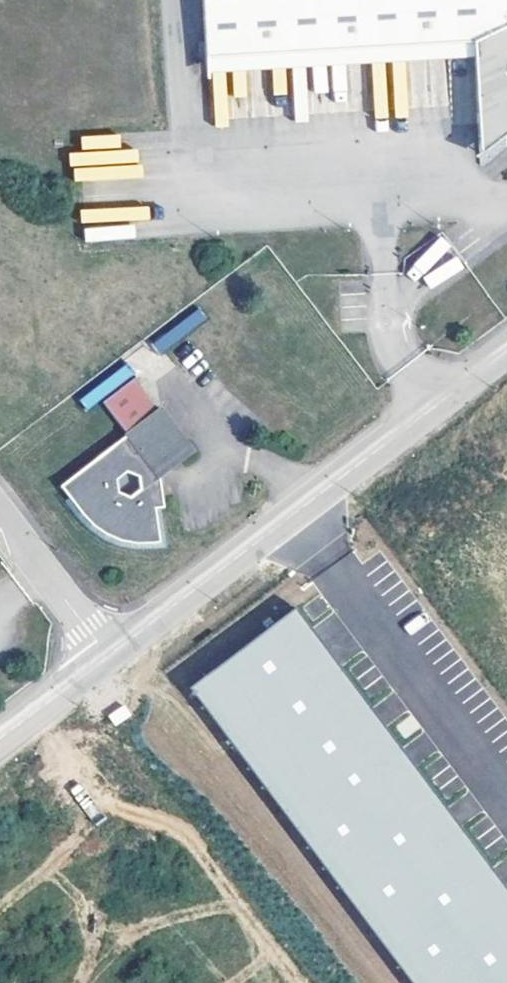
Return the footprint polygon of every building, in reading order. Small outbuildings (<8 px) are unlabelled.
[(205,56),(464,45),(463,137),(505,118),(506,123),(506,0),(201,0),(205,56)] [(464,45),(205,56),(205,70),(464,59),(464,45)] [(505,118),(463,137),(463,170),(506,137),(506,123),(505,118)] [(120,149),(119,133),(79,136),(80,151),(70,152),(72,181),(141,176),(139,147),(120,149)] [(431,286),(464,269),(457,256),(425,273),(431,286)] [(159,350),(207,320),(200,310),(153,340),(159,350)] [(192,457),(134,382),(103,405),(128,438),(61,491),(78,513),(94,532),(103,539),(116,545),(134,549),(162,547),(159,516),(165,512),(161,482),(192,457)] [(186,692),(402,982),(506,982),(506,899),(292,613),(186,692)]
